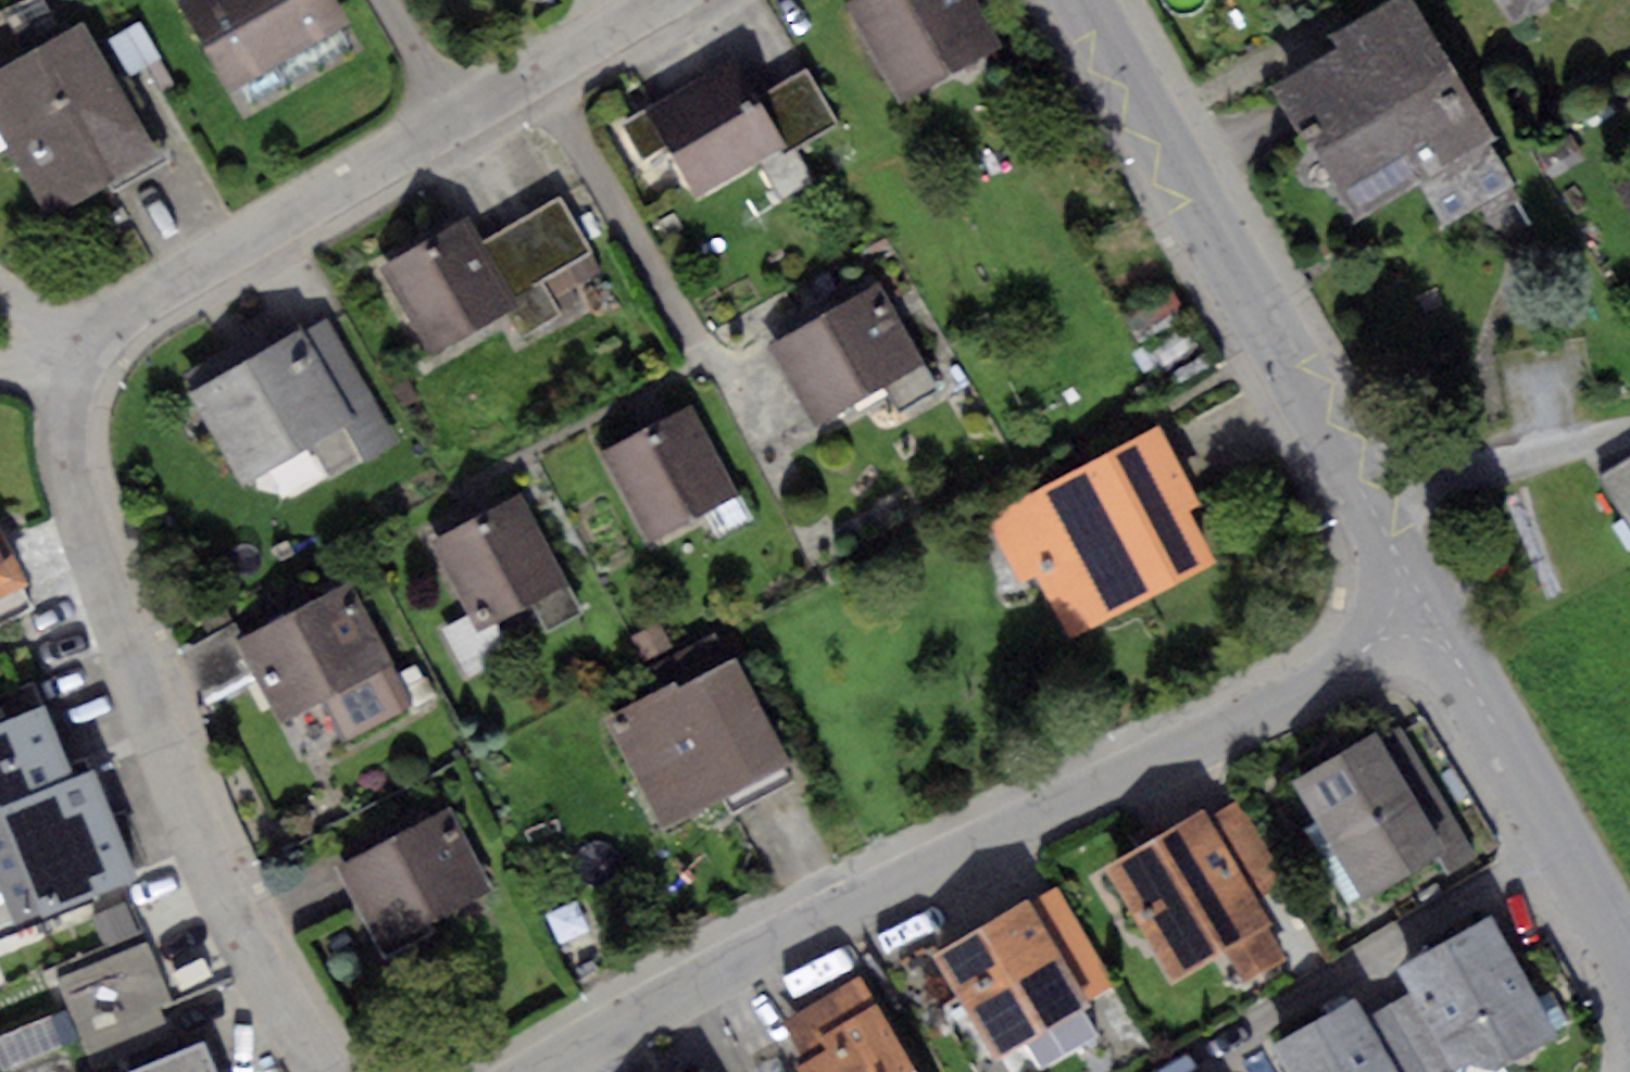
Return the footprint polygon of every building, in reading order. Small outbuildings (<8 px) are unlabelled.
[(223,87),(345,25),(332,0),(178,0),(223,87)] [(848,5),(904,104),(1003,48),(976,0),(856,0),(848,5)] [(1274,88),(1335,193),(1403,154),(1442,222),(1514,180),(1410,0),(1398,0),(1334,36),(1341,49),(1274,88)] [(1518,26),(1560,0),(1502,0),(1518,26)] [(0,70),(0,132),(47,214),(112,177),(119,189),(169,161),(87,20),(0,70)] [(139,21),(110,37),(130,74),(159,58),(139,21)] [(738,63),(625,125),(662,192),(684,180),(696,200),(787,150),(757,97),(738,63)] [(807,69),(757,97),(787,150),(837,121),(807,69)] [(1613,181),(1629,210),(1629,171),(1613,181)] [(558,196),(479,242),(510,297),(590,251),(558,196)] [(465,217),(378,265),(431,359),(517,311),(510,297),(479,242),(465,217)] [(878,281),(768,346),(813,420),(880,381),(898,412),(941,387),(878,281)] [(328,316),(300,332),(354,428),(371,459),(399,443),(328,316)] [(300,332),(191,391),(242,487),(354,428),(300,332)] [(690,407),(603,452),(649,540),(736,495),(690,407)] [(1158,419),(984,511),(1020,581),(1034,573),(1068,636),(1214,559),(1187,509),(1202,501),(1158,419)] [(1602,475),(1629,522),(1629,458),(1602,475)] [(524,494),(432,540),(477,628),(532,601),(547,631),(584,613),(524,494)] [(25,585),(0,527),(0,597),(25,585)] [(350,585),(240,640),(281,720),(323,699),(344,741),(412,706),(350,585)] [(659,620),(630,636),(644,661),(673,645),(659,620)] [(675,676),(606,712),(668,830),(722,802),(729,816),(793,783),(785,768),(793,764),(736,656),(680,686),(675,676)] [(0,722),(0,933),(141,878),(96,765),(73,774),(46,705),(0,722)] [(1374,732),(1291,782),(1363,900),(1437,856),(1448,874),(1478,856),(1399,725),(1378,738),(1374,732)] [(1244,797),(1209,818),(1257,896),(1292,874),(1244,797)] [(450,807),(337,865),(379,948),(493,891),(450,807)] [(1205,812),(1112,869),(1176,973),(1224,944),(1247,982),(1288,957),(1267,923),(1271,920),(1257,896),(1209,818),(1205,812)] [(1057,885),(1030,901),(1090,1001),(1117,985),(1057,885)] [(1030,901),(937,955),(996,1056),(1090,1001),(1030,901)] [(1492,912),(1396,965),(1411,991),(1452,1066),(1465,1059),(1493,1069),(1559,1032),(1492,912)] [(145,940),(55,977),(78,1036),(160,1003),(169,1000),(145,940)] [(820,1036),(876,1004),(860,975),(783,1019),(799,1048),(820,1036)] [(1411,991),(1364,1017),(1394,1071),(1441,1071),(1452,1066),(1411,991)] [(1272,1042),(1288,1071),(1394,1071),(1364,1017),(1356,999),(1272,1042)] [(160,1003),(78,1036),(91,1066),(173,1033),(160,1003)] [(799,1066),(803,1071),(916,1071),(876,1004),(820,1036),(828,1050),(799,1066)] [(122,1071),(216,1071),(203,1041),(122,1071)]
